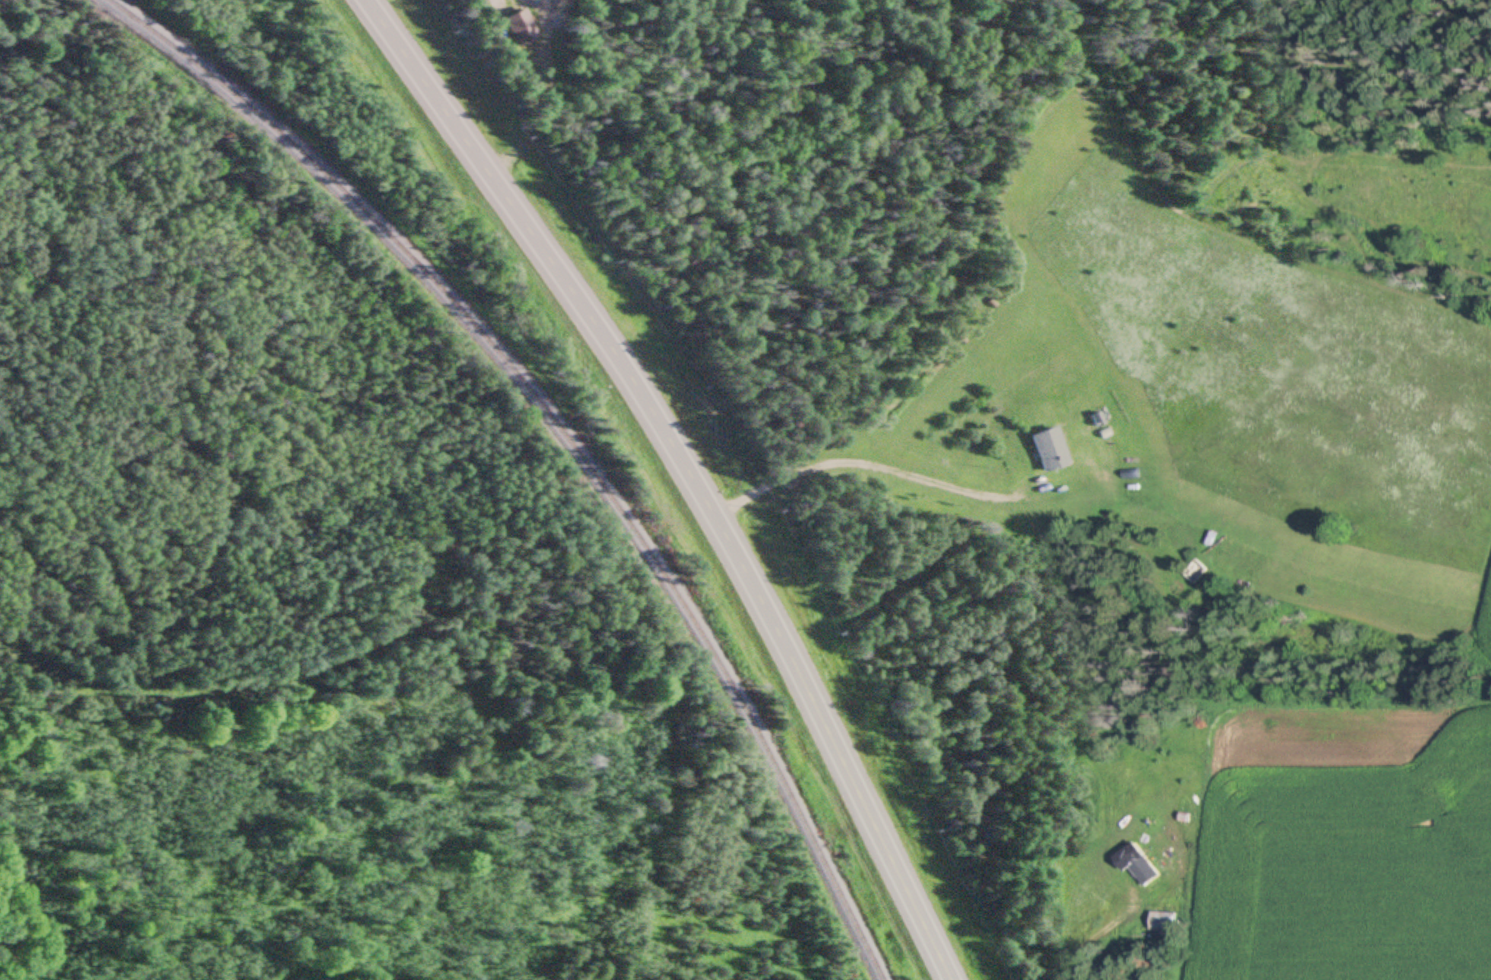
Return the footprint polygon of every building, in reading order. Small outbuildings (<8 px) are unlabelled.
[(1028,435),(1040,473),(1065,465),(1054,427),(1028,435)] [(1145,890),(1162,877),(1137,844),(1119,857),(1145,890)] [(1174,913),(1152,913),(1152,931),(1174,931),(1174,913)]
